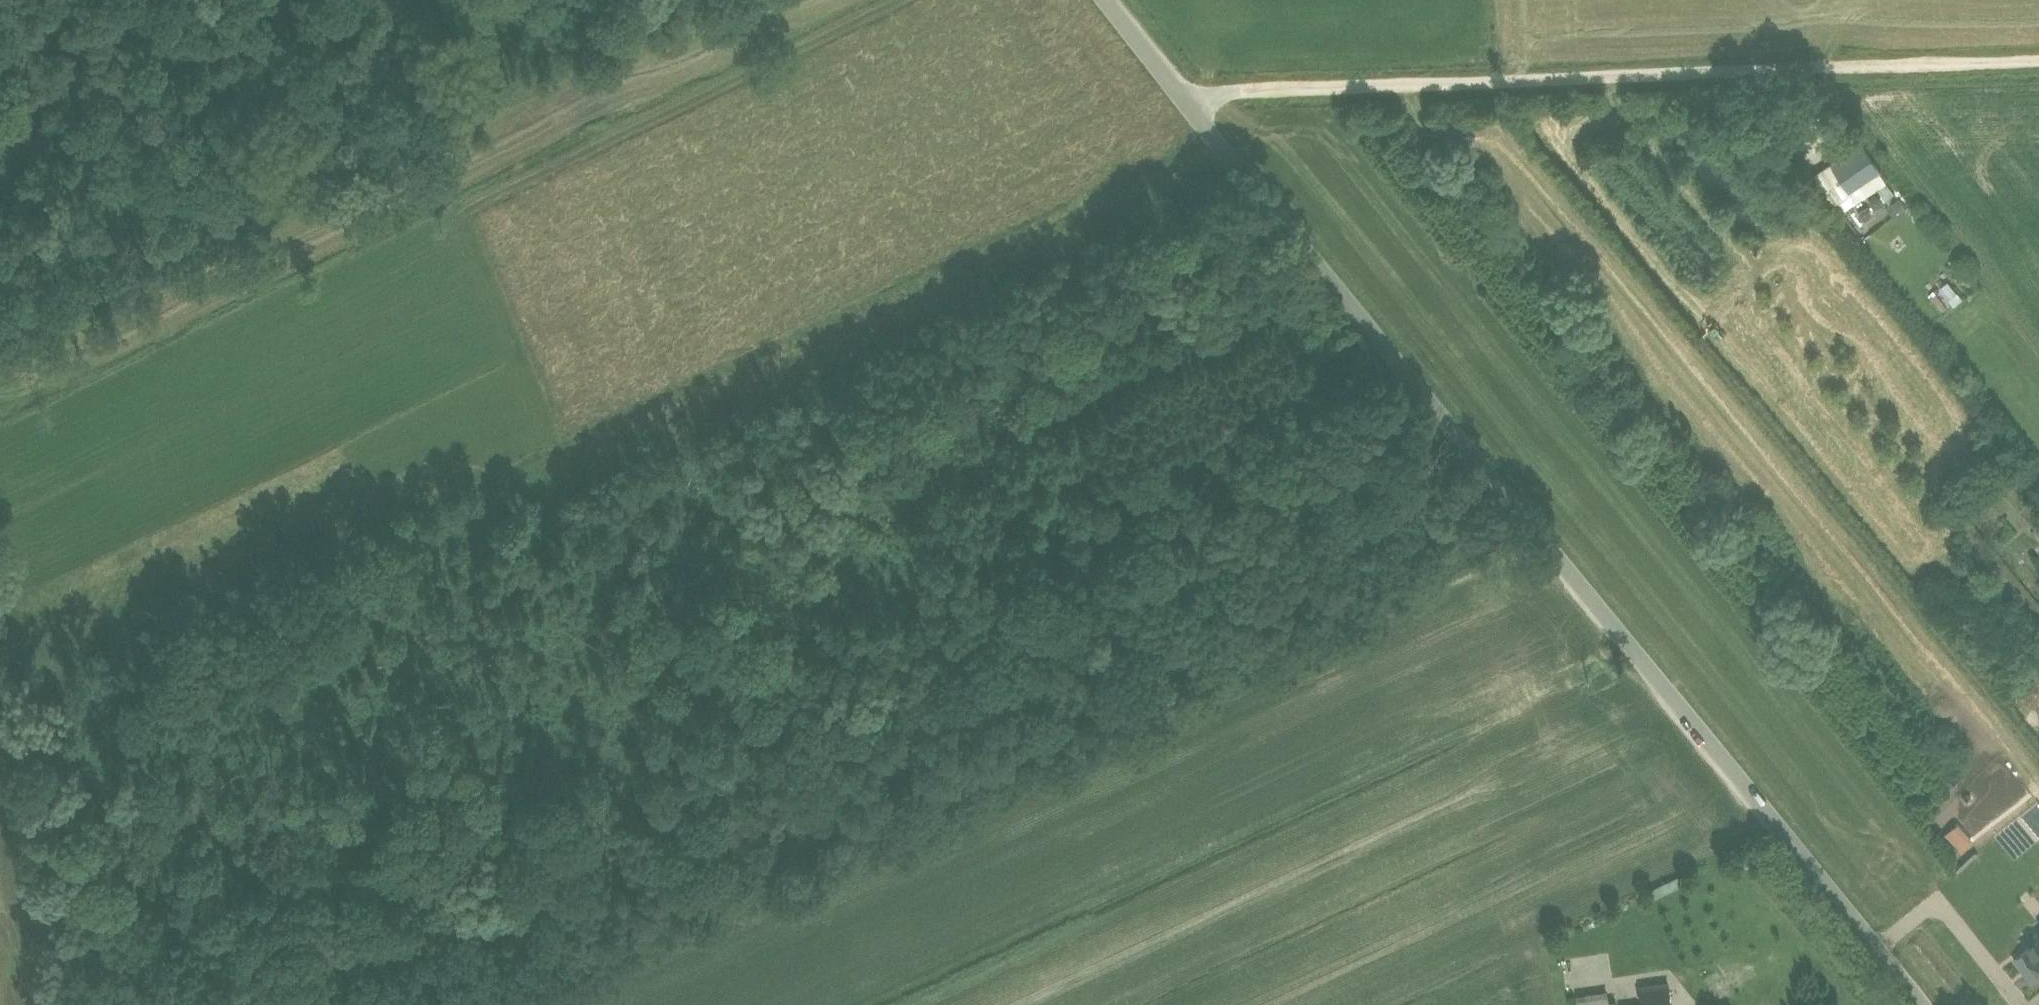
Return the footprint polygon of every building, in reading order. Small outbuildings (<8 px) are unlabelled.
[(1876,170),(1879,168),(1861,144),(1831,164),(1832,165),(1818,174),(1839,205),(1857,194),(1881,177),(1876,170)] [(1956,825),(1944,835),(1960,855),(1973,845),(1956,825)] [(2024,949),(2038,968),(2038,930),(2035,933),(2038,937),(2024,949)] [(1668,983),(1641,987),(1643,1004),(1672,1004),(1668,983)] [(1607,990),(1581,994),(1583,1004),(1609,1004),(1607,990)]
